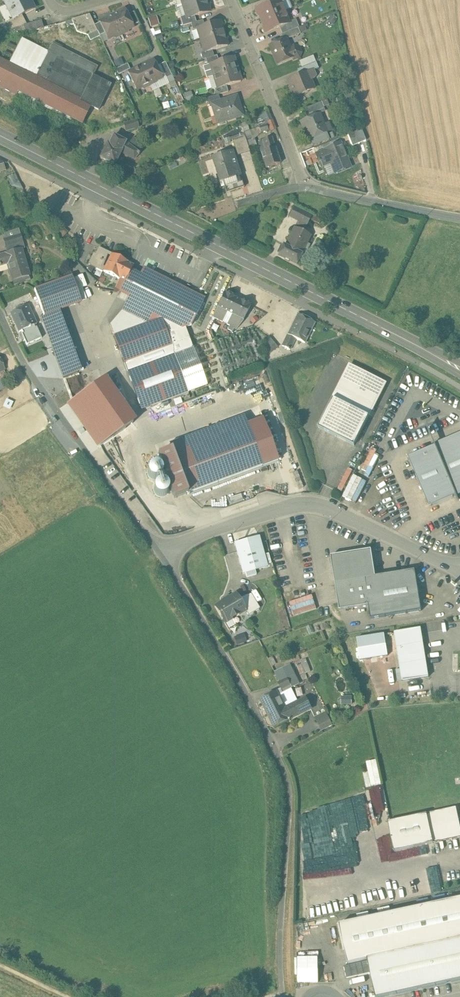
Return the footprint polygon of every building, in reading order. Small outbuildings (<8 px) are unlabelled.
[(6,3),(7,3),(15,17),(15,18),(22,14),(34,8),(30,0),(5,0),(6,3)] [(183,6),(186,16),(187,19),(194,16),(210,11),(208,5),(209,1),(208,0),(203,0),(183,6)] [(257,9),(255,10),(257,15),(259,15),(261,21),(284,12),(280,2),(279,0),(277,0),(269,3),(257,9)] [(125,9),(112,15),(122,35),(128,32),(129,29),(133,27),(133,25),(127,15),(125,9)] [(134,12),(127,15),(133,25),(139,22),(134,12)] [(284,12),(261,21),(264,26),(262,28),(264,33),(267,33),(279,27),(288,23),(288,22),(284,12)] [(22,14),(15,18),(15,17),(6,21),(10,29),(24,25),(27,24),(22,14)] [(90,14),(66,21),(67,24),(74,24),(77,31),(88,35),(90,40),(100,35),(95,25),(90,14)] [(112,15),(100,21),(100,22),(105,33),(108,39),(113,37),(115,38),(122,35),(112,15)] [(151,26),(159,23),(157,15),(148,18),(151,26)] [(186,16),(180,17),(183,26),(191,23),(196,22),(194,16),(187,19),(186,16)] [(296,19),(288,22),(288,23),(279,27),(282,34),(291,30),(292,30),(298,27),(299,27),(296,19)] [(27,24),(24,25),(26,32),(44,28),(41,20),(27,24)] [(196,22),(191,23),(193,30),(197,28),(205,26),(203,20),(196,22)] [(205,26),(197,28),(201,40),(226,33),(225,30),(222,27),(220,21),(205,26)] [(105,33),(100,22),(95,25),(100,35),(105,33)] [(24,25),(11,29),(14,34),(17,34),(18,33),(26,32),(24,25)] [(298,27),(292,30),(291,30),(282,34),(281,34),(283,40),(285,39),(286,39),(300,33),(298,27)] [(190,31),(193,41),(198,39),(195,29),(190,31)] [(226,33),(201,40),(205,52),(205,53),(212,51),(228,46),(226,39),(226,36),(226,33)] [(293,60),(296,59),(299,57),(301,53),(299,48),(294,46),(289,48),(285,39),(270,46),(277,64),(293,58),(293,60)] [(48,53),(21,40),(9,64),(36,78),(48,53)] [(52,45),(48,53),(36,78),(81,100),(93,76),(97,68),(52,45)] [(212,51),(205,53),(205,52),(201,54),(203,60),(206,59),(214,56),(212,51)] [(214,56),(206,59),(207,65),(210,64),(219,61),(217,55),(214,56)] [(313,55),(299,60),(302,67),(315,61),(313,55)] [(219,61),(210,64),(214,76),(235,70),(233,65),(235,64),(233,57),(219,61)] [(0,59),(0,82),(9,64),(0,59)] [(153,60),(141,66),(150,86),(156,83),(157,80),(162,78),(153,60)] [(165,62),(159,65),(166,78),(171,76),(172,75),(165,62)] [(316,62),(299,69),(301,75),(314,69),(314,70),(318,68),(316,62)] [(36,78),(9,64),(0,82),(72,118),(81,100),(36,78)] [(127,64),(116,69),(118,75),(124,72),(130,69),(127,64)] [(141,66),(128,72),(137,90),(141,88),(144,89),(150,86),(141,66)] [(301,75),(288,80),(295,97),(314,89),(310,81),(314,79),(316,76),(314,70),(314,69),(301,75)] [(235,70),(214,76),(218,88),(218,89),(226,86),(241,81),(238,74),(237,75),(235,70)] [(124,72),(118,75),(122,82),(128,80),(124,72)] [(111,85),(93,76),(81,100),(72,118),(81,123),(89,105),(99,110),(111,85)] [(171,76),(166,78),(169,83),(172,87),(176,85),(171,76)] [(226,86),(218,89),(218,88),(215,89),(217,95),(218,95),(228,92),(226,86)] [(217,95),(207,98),(209,105),(212,104),(220,101),(218,95),(217,95)] [(220,101),(212,104),(218,123),(242,115),(236,96),(220,101)] [(319,114),(302,121),(310,139),(314,138),(326,133),(319,114)] [(137,120),(124,124),(126,130),(139,126),(137,120)] [(361,128),(347,133),(352,146),(366,140),(361,128)] [(114,135),(109,144),(107,143),(100,158),(114,165),(121,151),(122,151),(120,150),(124,141),(114,135)] [(245,136),(232,140),(237,154),(249,150),(245,136)] [(144,146),(133,137),(128,143),(139,152),(144,146)] [(272,137),(262,140),(266,151),(261,152),(265,168),(280,163),(275,148),(272,137)] [(310,139),(303,142),(305,148),(316,144),(314,138),(310,139)] [(128,143),(126,141),(124,141),(120,150),(122,151),(121,151),(131,156),(135,151),(139,155),(140,153),(139,152),(128,143)] [(340,143),(325,150),(316,154),(319,161),(318,161),(318,163),(319,162),(321,166),(330,162),(335,173),(350,167),(340,143)] [(232,151),(212,157),(221,187),(224,186),(224,185),(241,180),(232,151)] [(241,180),(224,185),(224,186),(226,193),(244,187),(241,180)] [(312,215),(294,205),(289,215),(306,225),(312,215)] [(295,226),(284,246),(282,245),(278,254),(297,264),(301,255),(311,235),(295,226)] [(19,229),(2,234),(7,253),(12,252),(10,246),(23,242),(19,229)] [(23,242),(10,246),(12,252),(22,249),(23,250),(25,249),(23,242)] [(120,278),(125,281),(133,265),(128,262),(128,261),(112,254),(105,267),(103,266),(108,251),(99,247),(94,256),(92,255),(89,263),(91,264),(90,265),(103,271),(120,279),(120,278)] [(0,255),(0,268),(8,265),(13,281),(30,275),(23,250),(22,249),(12,252),(7,253),(0,255)] [(142,271),(122,309),(110,324),(124,363),(141,410),(207,387),(185,328),(191,325),(203,301),(142,271)] [(72,276),(34,289),(44,317),(56,313),(54,307),(74,299),(78,292),(72,276)] [(251,305),(227,293),(219,308),(227,313),(233,315),(243,321),(251,305)] [(28,305),(11,313),(19,332),(36,324),(28,305)] [(219,308),(215,317),(223,321),(227,313),(219,308)] [(78,373),(56,313),(44,317),(41,318),(63,378),(78,373)] [(315,322),(298,314),(282,348),(286,349),(286,350),(287,351),(287,350),(290,351),(295,339),(304,343),(315,322)] [(243,321),(233,315),(229,323),(236,327),(243,321)] [(271,339),(261,346),(268,355),(278,348),(271,339)] [(378,380),(357,369),(346,372),(333,398),(369,416),(382,390),(378,380)] [(369,416),(333,398),(318,428),(354,446),(369,416)] [(248,427),(173,455),(188,494),(191,492),(191,493),(246,472),(263,466),(248,427),(248,428),(248,427)] [(90,429),(82,434),(101,466),(110,461),(90,429)] [(436,447),(456,495),(459,493),(459,437),(436,447)] [(436,446),(408,457),(429,507),(457,495),(456,495),(436,447),(436,446)] [(259,537),(235,543),(243,573),(267,567),(259,537)] [(331,556),(335,580),(335,583),(375,576),(371,550),(331,556)] [(415,570),(378,576),(364,578),(371,619),(421,611),(415,570)] [(368,606),(367,597),(364,578),(335,583),(340,610),(368,606)] [(236,594),(229,599),(228,597),(222,601),(223,602),(215,607),(225,622),(245,610),(236,594)] [(428,677),(428,670),(421,628),(395,632),(403,681),(428,677)] [(238,645),(247,641),(244,633),(234,637),(238,645)] [(274,656),(269,659),(272,666),(277,663),(274,656)] [(306,659),(301,662),(302,664),(306,673),(311,671),(306,659)] [(291,664),(275,671),(281,682),(288,679),(289,678),(288,675),(293,672),(295,675),(296,675),(291,664)] [(302,664),(297,666),(300,675),(306,673),(302,664)] [(293,672),(288,675),(289,678),(288,679),(291,685),(287,687),(288,689),(290,688),(299,684),(295,675),(293,672)] [(281,682),(278,683),(281,690),(287,687),(291,685),(288,679),(281,682)] [(289,691),(283,694),(281,690),(277,691),(286,708),(298,702),(290,688),(288,689),(289,691)] [(286,708),(277,691),(260,700),(274,728),(310,710),(305,699),(298,702),(286,708)] [(326,712),(315,718),(321,731),(332,725),(326,712)] [(459,837),(459,826),(456,807),(427,813),(433,843),(459,837)] [(433,843),(427,813),(388,822),(394,851),(433,843)] [(436,869),(411,875),(416,894),(441,888),(436,869)] [(459,939),(459,898),(339,924),(348,964),(367,960),(367,959),(459,939)] [(367,959),(367,960),(376,996),(382,996),(459,980),(459,939),(367,959)] [(296,982),(319,983),(319,956),(296,956),(296,982)]
